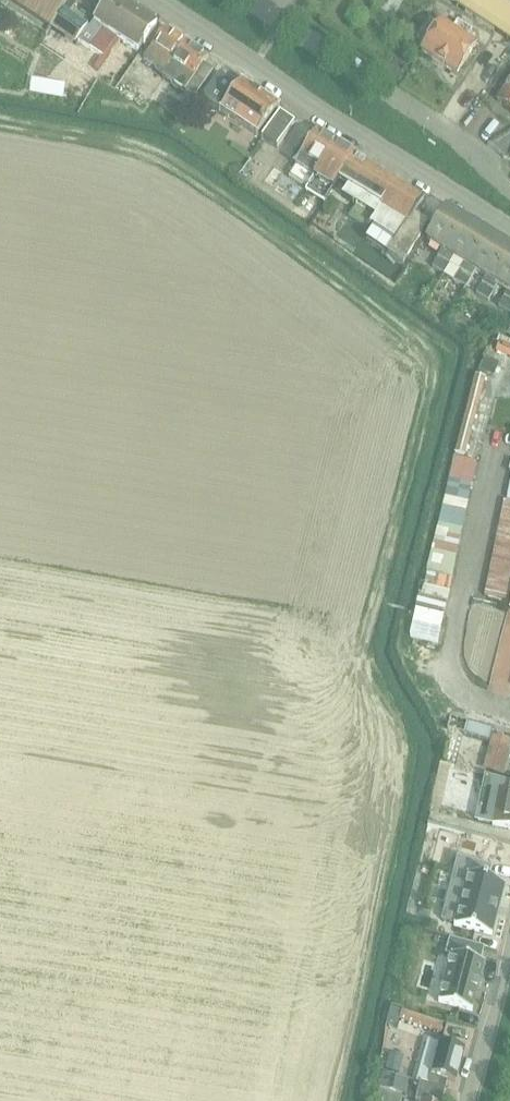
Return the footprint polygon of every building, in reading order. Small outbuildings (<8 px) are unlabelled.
[(50,27),(62,9),(68,0),(9,0),(50,27)] [(50,27),(75,43),(77,40),(92,50),(103,57),(112,42),(116,36),(138,51),(142,45),(144,46),(145,44),(144,43),(157,24),(121,0),(109,0),(94,21),(90,27),(62,9),(50,27)] [(456,6),(509,41),(509,0),(460,0),(456,6)] [(456,75),(477,44),(442,20),(421,52),(456,75)] [(144,59),(166,74),(187,44),(165,29),(144,59)] [(166,74),(163,78),(194,99),(213,70),(204,64),(208,57),(188,43),(187,44),(166,74)] [(238,86),(225,77),(220,73),(203,98),(221,110),(258,136),(279,105),(242,80),(238,86)] [(31,79),(29,94),(62,100),(65,85),(31,79)] [(509,110),(509,81),(497,101),(509,110)] [(182,104),(167,96),(159,109),(175,117),(182,104)] [(277,147),(294,122),(279,111),(262,137),(277,147)] [(290,175),(308,187),(314,178),(336,142),(317,131),(290,175)] [(314,178),(308,187),(321,195),(318,201),(324,204),(332,190),(339,180),(354,156),(355,154),(336,142),(314,178)] [(343,196),(373,214),(393,180),(354,156),(339,180),(349,186),(343,196)] [(376,216),(370,227),(396,243),(389,254),(405,263),(430,223),(415,213),(424,199),(393,180),(373,214),(376,216)] [(444,274),(454,257),(450,254),(470,222),(447,209),(428,241),(442,250),(432,266),(444,274)] [(450,254),(454,257),(464,263),(454,280),(466,287),(476,271),(472,268),(492,236),(470,222),(450,254)] [(476,271),(486,276),(476,293),(488,301),(498,284),(494,281),(509,255),(509,247),(492,236),(472,268),(476,271)] [(498,284),(508,290),(498,306),(509,314),(509,255),(494,281),(498,284)] [(504,337),(501,336),(495,352),(509,358),(509,339),(504,337)] [(485,356),(483,360),(479,368),(494,376),(500,363),(485,356)] [(418,597),(415,611),(443,618),(448,599),(469,501),(477,463),(454,457),(443,501),(421,591),(420,597),(418,597)] [(489,595),(509,599),(509,593),(509,484),(506,501),(504,500),(484,594),(489,595)] [(412,624),(409,637),(438,643),(441,630),(412,624)] [(465,736),(490,741),(492,733),(493,729),(467,724),(465,736)] [(484,770),(505,775),(509,755),(509,737),(492,733),(484,770)] [(498,780),(497,784),(492,783),(491,787),(495,788),(495,789),(500,790),(492,824),(509,828),(509,783),(498,780)] [(460,860),(444,921),(456,924),(456,926),(493,935),(506,885),(491,881),(494,869),(460,860)] [(452,957),(440,1004),(473,1012),(485,965),(482,964),(485,950),(451,941),(447,956),(452,957)] [(389,1017),(388,1022),(398,1025),(399,1021),(402,1012),(391,1009),(389,1017)] [(402,1012),(399,1021),(441,1033),(444,1022),(403,1011),(402,1012)] [(429,1041),(420,1072),(419,1072),(417,1083),(421,1084),(445,1089),(447,1080),(456,1082),(465,1050),(441,1043),(440,1044),(429,1041)] [(389,1053),(385,1070),(398,1074),(402,1056),(389,1053)] [(382,1074),(379,1089),(404,1095),(408,1080),(382,1074)] [(445,1089),(421,1084),(417,1100),(443,1100),(445,1089)]
